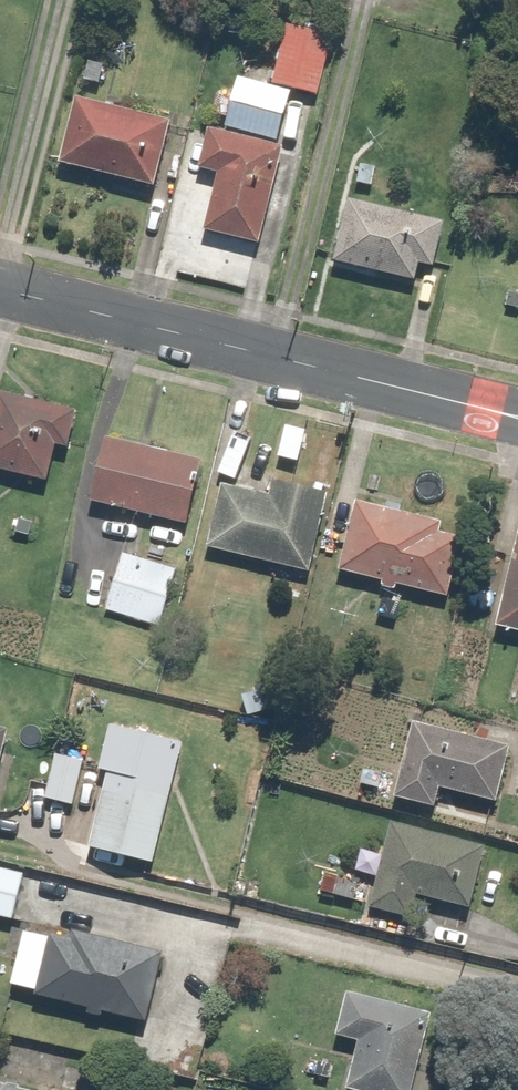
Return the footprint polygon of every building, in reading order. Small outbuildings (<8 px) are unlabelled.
[(331,38),(284,26),(270,87),(317,98),(331,38)] [(106,62),(84,57),(78,82),(100,87),(106,62)] [(171,122),(75,99),(58,167),(154,190),(171,122)] [(206,131),(197,168),(216,172),(201,236),(258,249),(282,149),(206,131)] [(380,164),(356,159),(351,187),(375,192),(380,164)] [(333,264),(414,281),(417,265),(435,269),(445,222),(347,201),(333,264)] [(64,451),(73,411),(0,396),(0,475),(45,485),(53,448),(64,451)] [(99,440),(86,503),(186,524),(200,462),(99,440)] [(267,495),(217,484),(202,549),(309,573),(327,495),(270,482),(267,495)] [(388,499),(385,511),(349,503),(334,573),(445,597),(457,541),(439,537),(442,523),(404,515),(407,503),(388,499)] [(512,535),(494,631),(517,636),(517,536),(512,535)] [(176,569),(120,553),(104,611),(160,626),(176,569)] [(390,801),(431,812),(437,789),(493,803),(507,748),(409,724),(390,801)] [(106,726),(96,771),(104,773),(85,854),(152,869),(180,743),(106,726)] [(84,757),(55,751),(44,804),(74,810),(84,757)] [(388,768),(362,761),(355,788),(381,795),(388,768)] [(368,910),(408,920),(414,897),(472,911),(487,847),(388,824),(368,910)] [(0,869),(0,920),(12,923),(23,874),(0,869)] [(367,877),(338,871),(332,899),(362,905),(367,877)] [(37,938),(20,934),(7,991),(145,1022),(160,954),(39,927),(37,938)] [(334,1034),(356,1039),(344,1089),(410,1089),(428,1013),(343,994),(334,1034)]
